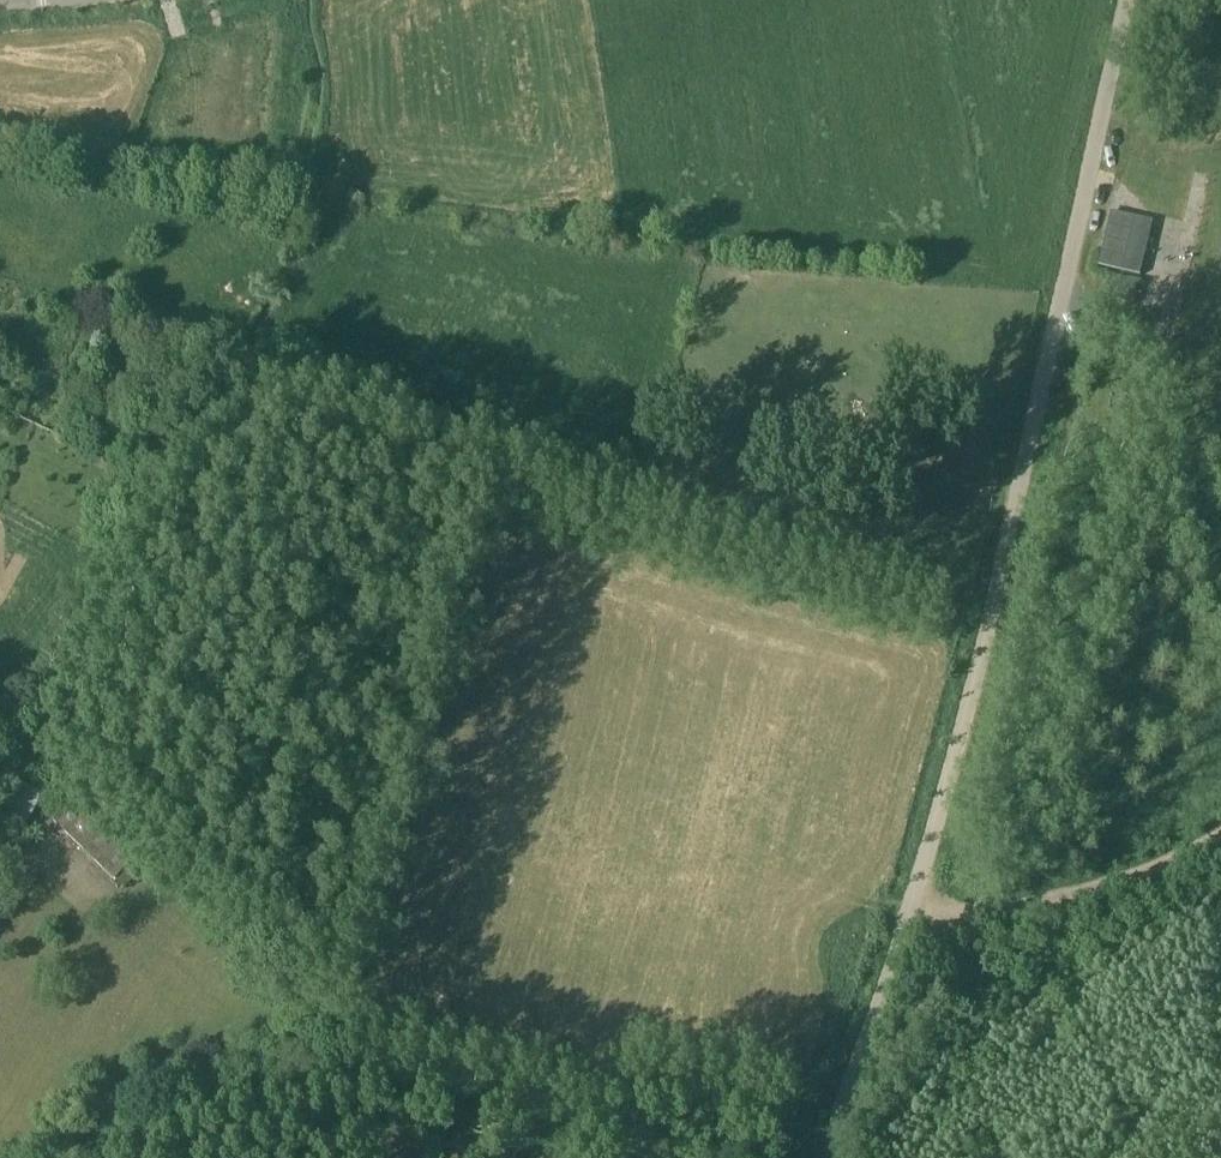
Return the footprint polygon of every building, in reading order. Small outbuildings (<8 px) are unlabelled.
[(1120,259),(1127,231),(1107,226),(1100,255),(1120,259)] [(0,808),(0,812),(25,825),(41,792),(15,779),(0,808)] [(124,892),(160,855),(89,785),(52,822),(124,892)]
